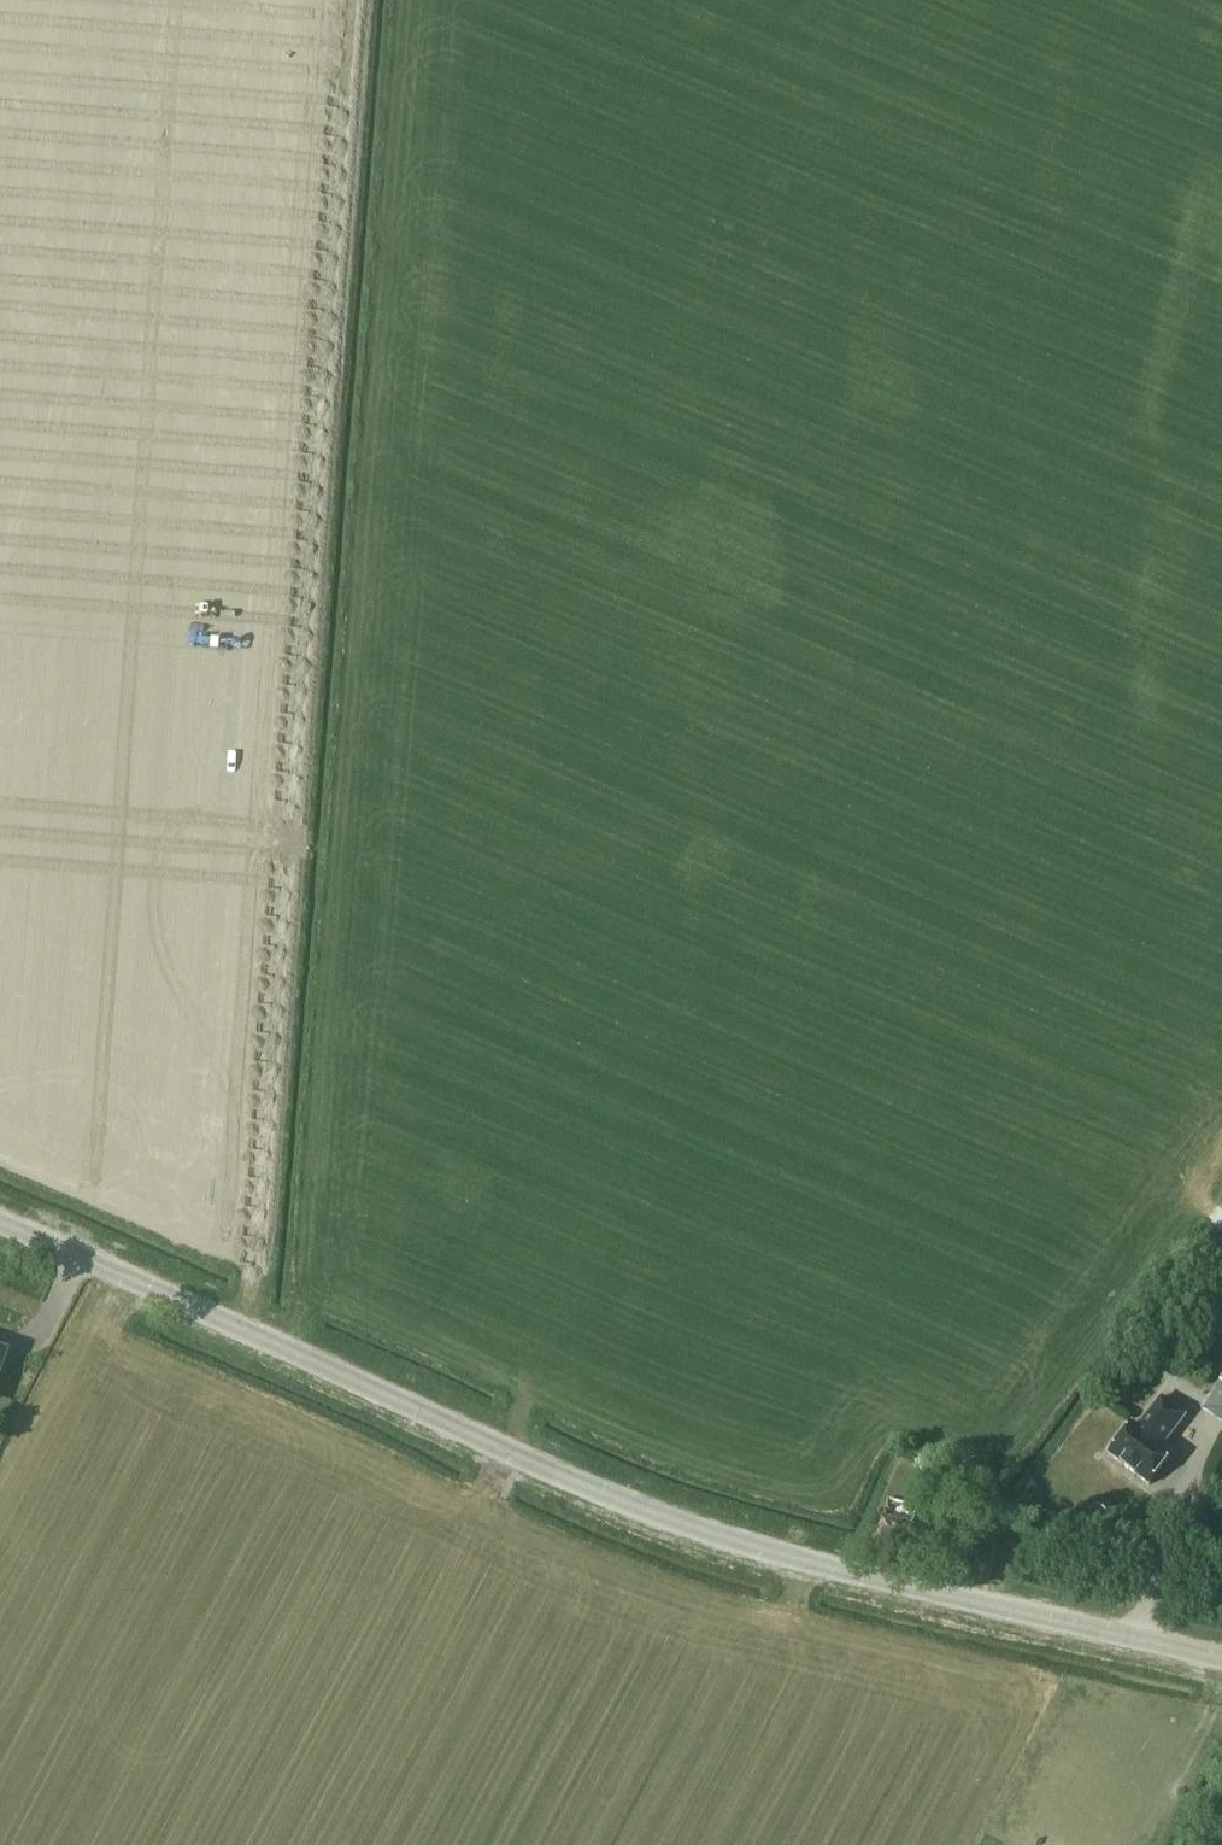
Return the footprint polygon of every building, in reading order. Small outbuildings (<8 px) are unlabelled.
[(1132,1422),(1107,1453),(1148,1485),(1173,1454),(1162,1446),(1185,1416),(1161,1397),(1138,1427),(1132,1422)] [(916,1553),(920,1538),(922,1527),(913,1525),(917,1506),(888,1500),(884,1518),(882,1518),(876,1544),(916,1553)]
